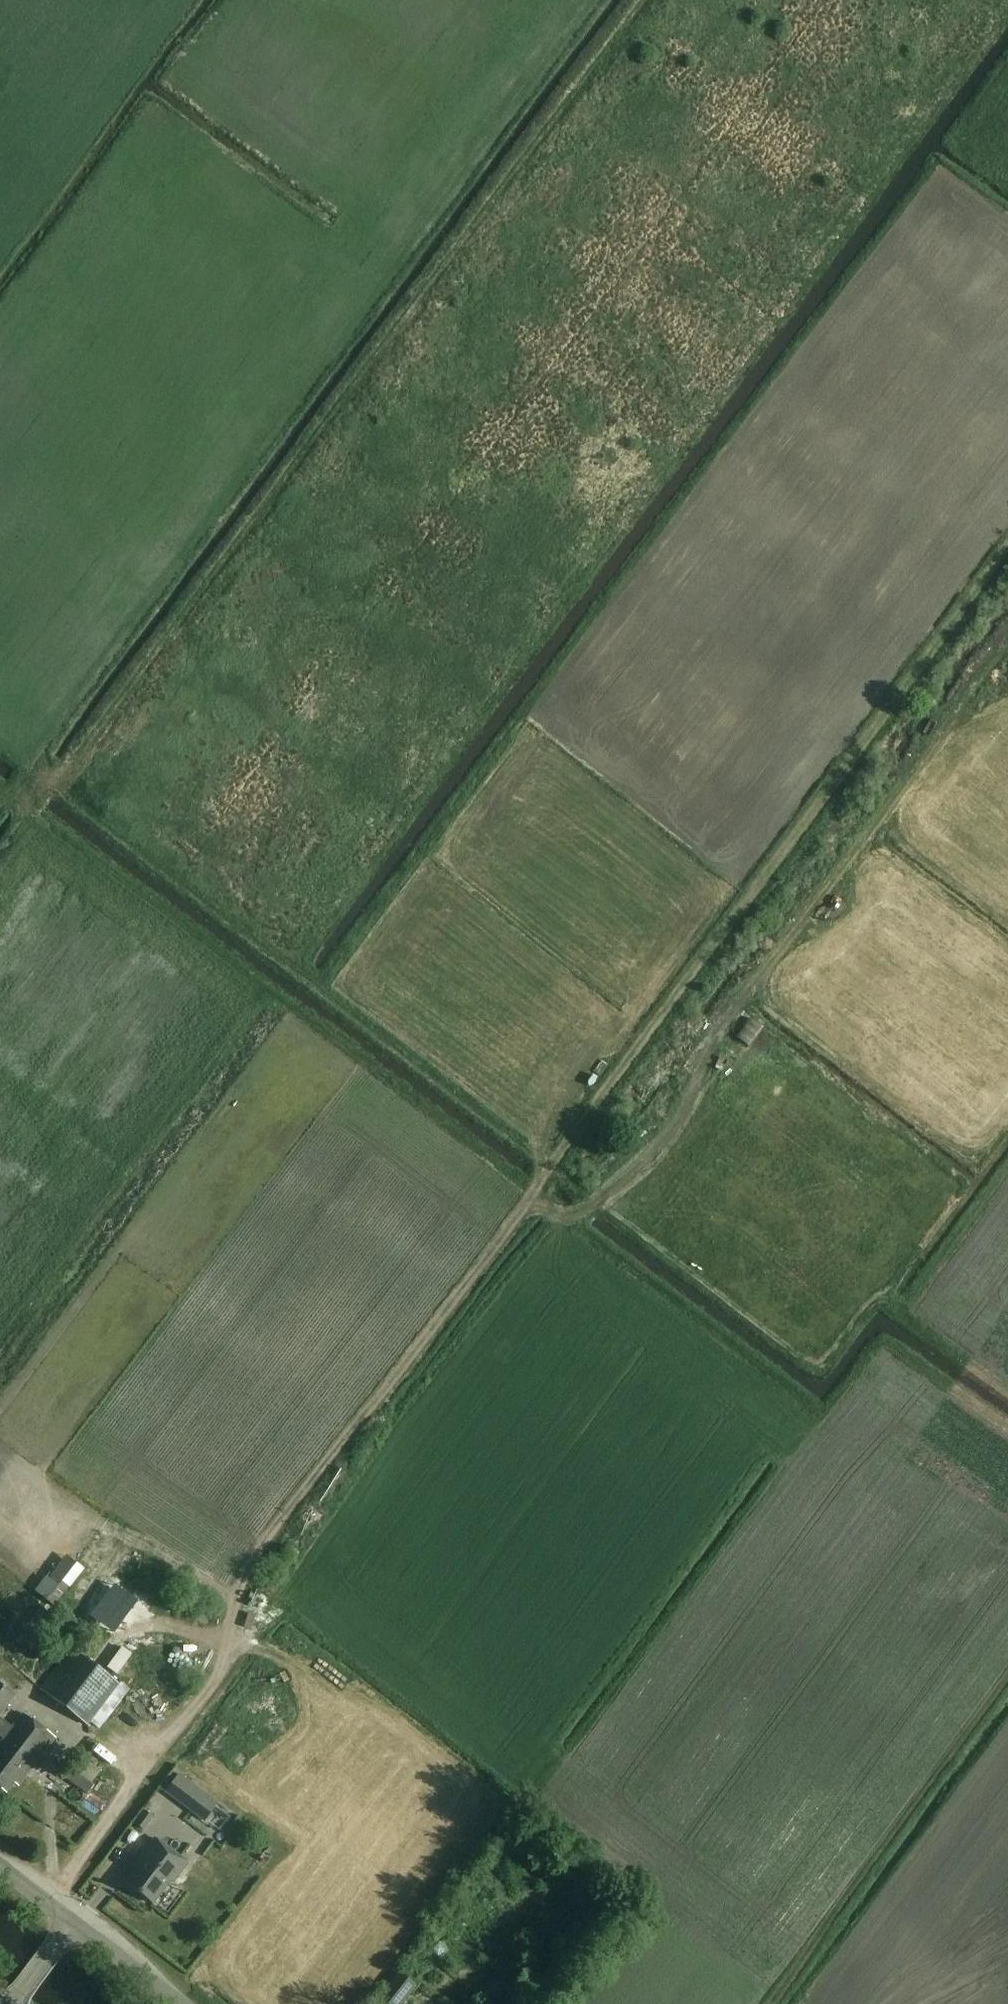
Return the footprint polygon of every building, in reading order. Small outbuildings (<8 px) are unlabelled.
[(195,1647),(202,1632),(191,1627),(184,1642),(195,1647)] [(72,1647),(40,1688),(87,1725),(119,1683),(72,1647)] [(101,1651),(95,1659),(113,1672),(119,1664),(101,1651)] [(16,1695),(6,1688),(6,1687),(4,1685),(4,1686),(0,1683),(0,1716),(16,1695)] [(0,1745),(0,1788),(7,1793),(15,1783),(19,1785),(31,1770),(29,1768),(35,1761),(36,1762),(55,1737),(24,1713),(13,1727),(0,1717),(0,1737),(4,1740),(0,1745)] [(205,1794),(192,1784),(180,1801),(193,1811),(205,1794)] [(136,1870),(126,1883),(153,1904),(171,1880),(174,1882),(188,1862),(157,1839),(134,1869),(136,1870)] [(380,1997),(389,2003),(401,2003),(416,1985),(399,1972),(380,1997)]
